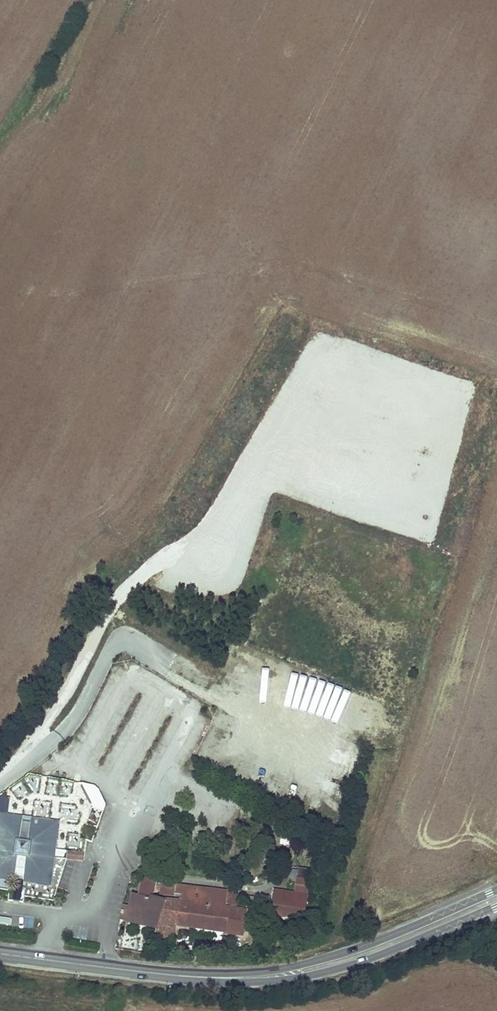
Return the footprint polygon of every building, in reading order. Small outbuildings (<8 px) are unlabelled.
[(178,653),(175,660),(189,666),(192,660),(178,653)] [(58,791),(61,783),(52,780),(50,788),(58,791)] [(96,801),(81,838),(90,841),(109,792),(85,782),(80,795),(96,801)] [(54,887),(62,823),(2,816),(1,831),(0,831),(0,880),(54,887)] [(311,884),(301,882),(299,895),(297,895),(297,899),(296,905),(275,902),(273,914),(306,919),(311,884)] [(151,900),(134,895),(131,909),(162,917),(158,930),(155,940),(173,944),(176,926),(243,936),(246,910),(226,907),(228,892),(177,886),(176,894),(182,895),(182,903),(168,902),(152,897),(151,900)] [(276,896),(275,902),(296,905),(297,899),(276,896)] [(162,917),(131,909),(127,923),(158,930),(162,917)]
